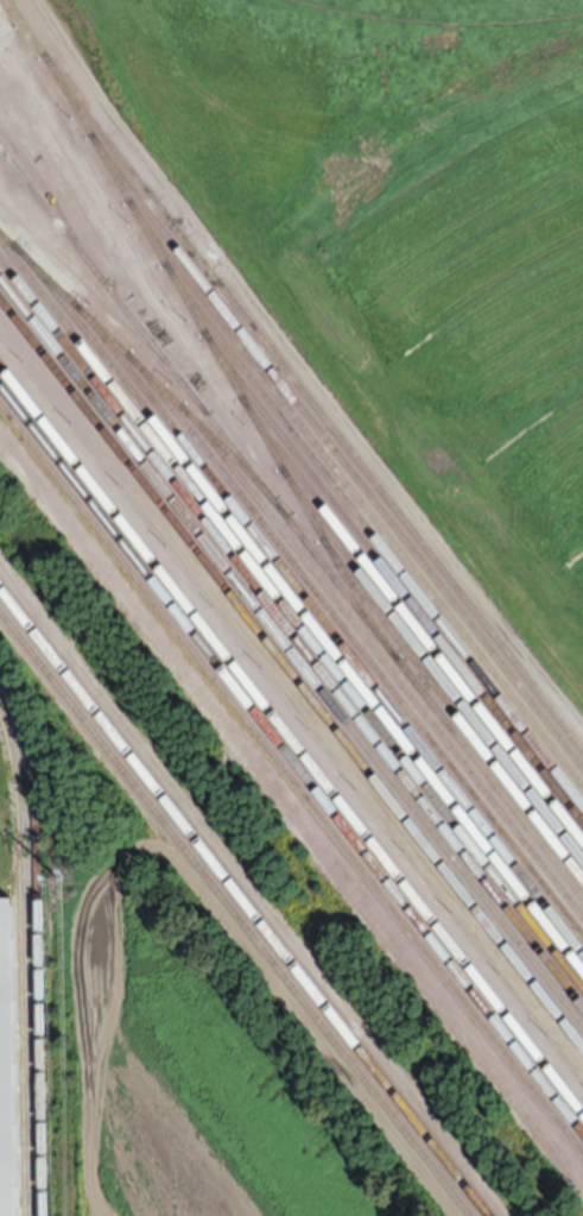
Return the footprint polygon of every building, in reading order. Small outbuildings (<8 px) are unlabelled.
[(8,894),(0,894),(0,1215),(13,1215),(8,894)]
